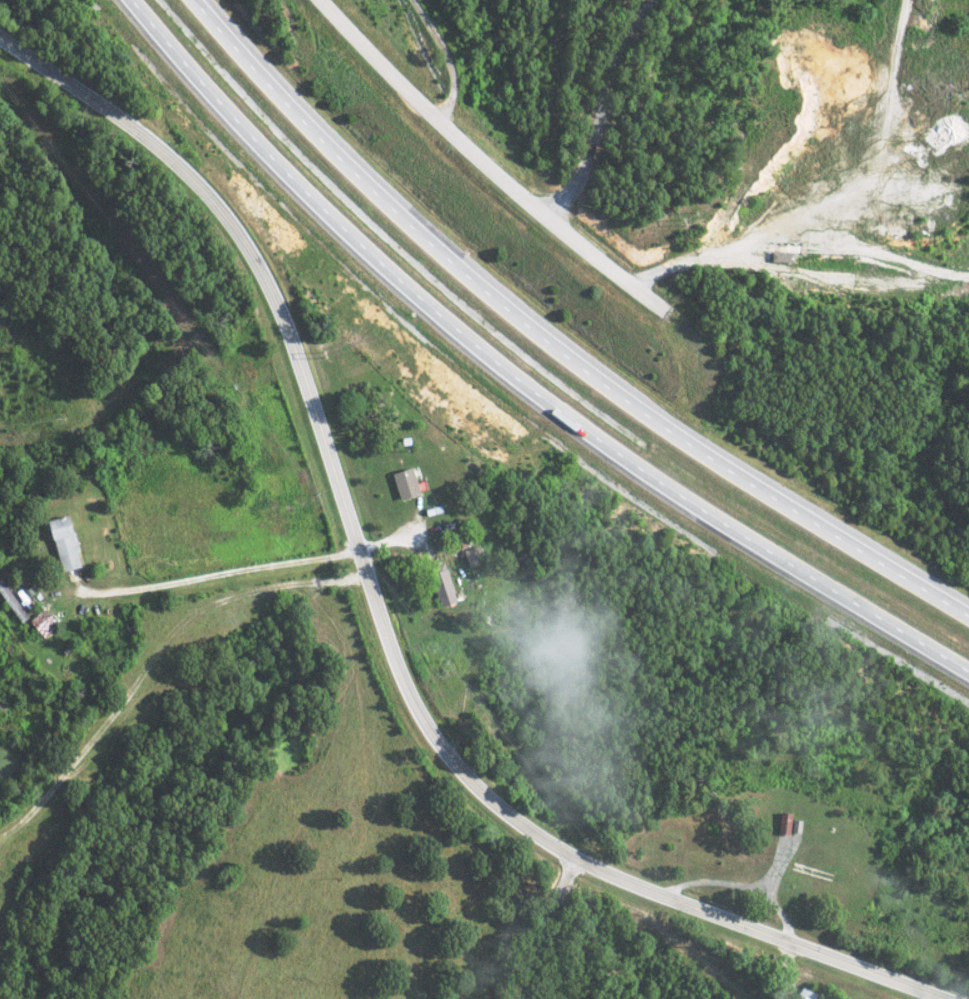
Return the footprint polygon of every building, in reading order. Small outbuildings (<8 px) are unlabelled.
[(415,495),(407,468),(387,474),(396,501),(415,495)] [(78,566),(63,515),(42,522),(57,573),(78,566)] [(466,568),(481,561),(477,551),(476,551),(473,545),(459,552),(466,568)] [(451,603),(443,564),(426,568),(434,606),(451,603)] [(25,618),(0,582),(0,600),(17,624),(25,618)] [(51,632),(43,612),(27,618),(35,638),(51,632)] [(775,833),(786,834),(788,813),(777,812),(775,833)] [(815,995),(799,986),(791,998),(813,998),(815,995)]
